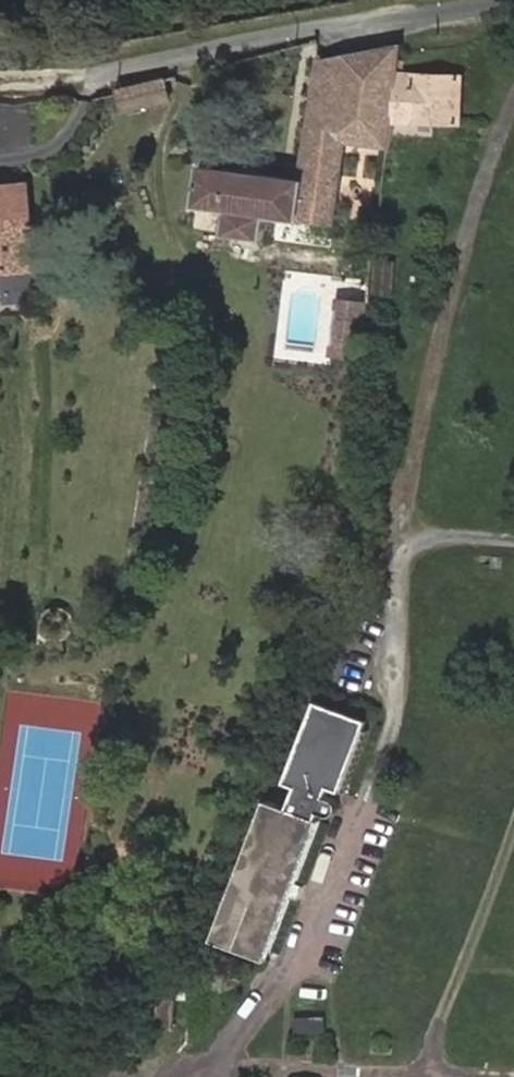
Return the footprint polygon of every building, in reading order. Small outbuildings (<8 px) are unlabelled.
[(345,146),(390,152),(394,117),(400,72),(403,48),(404,45),(318,61),(313,98),(351,103),(345,146)] [(400,72),(394,117),(457,120),(459,77),(400,72)] [(333,227),(345,146),(351,103),(313,98),(301,181),(203,167),(197,208),(228,212),(225,237),(263,241),(267,218),(333,227)] [(0,109),(0,142),(1,148),(18,146),(27,143),(31,139),(32,132),(29,105),(0,109)] [(0,187),(0,272),(33,270),(28,185),(0,187)] [(395,259),(378,258),(375,294),(393,296),(395,259)] [(35,287),(9,287),(10,304),(36,303),(35,287)] [(367,307),(337,303),(330,360),(360,364),(367,307)] [(261,800),(209,939),(262,959),(313,819),(310,817),(313,809),(320,812),(323,811),(326,810),(328,807),(329,802),(327,797),(325,797),(320,795),(324,784),(335,789),(361,718),(310,698),(280,780),(292,784),(284,808),(261,800)] [(160,1026),(175,1028),(177,998),(162,998),(160,1026)] [(326,1034),(328,1017),(299,1014),(298,1031),(326,1034)]
